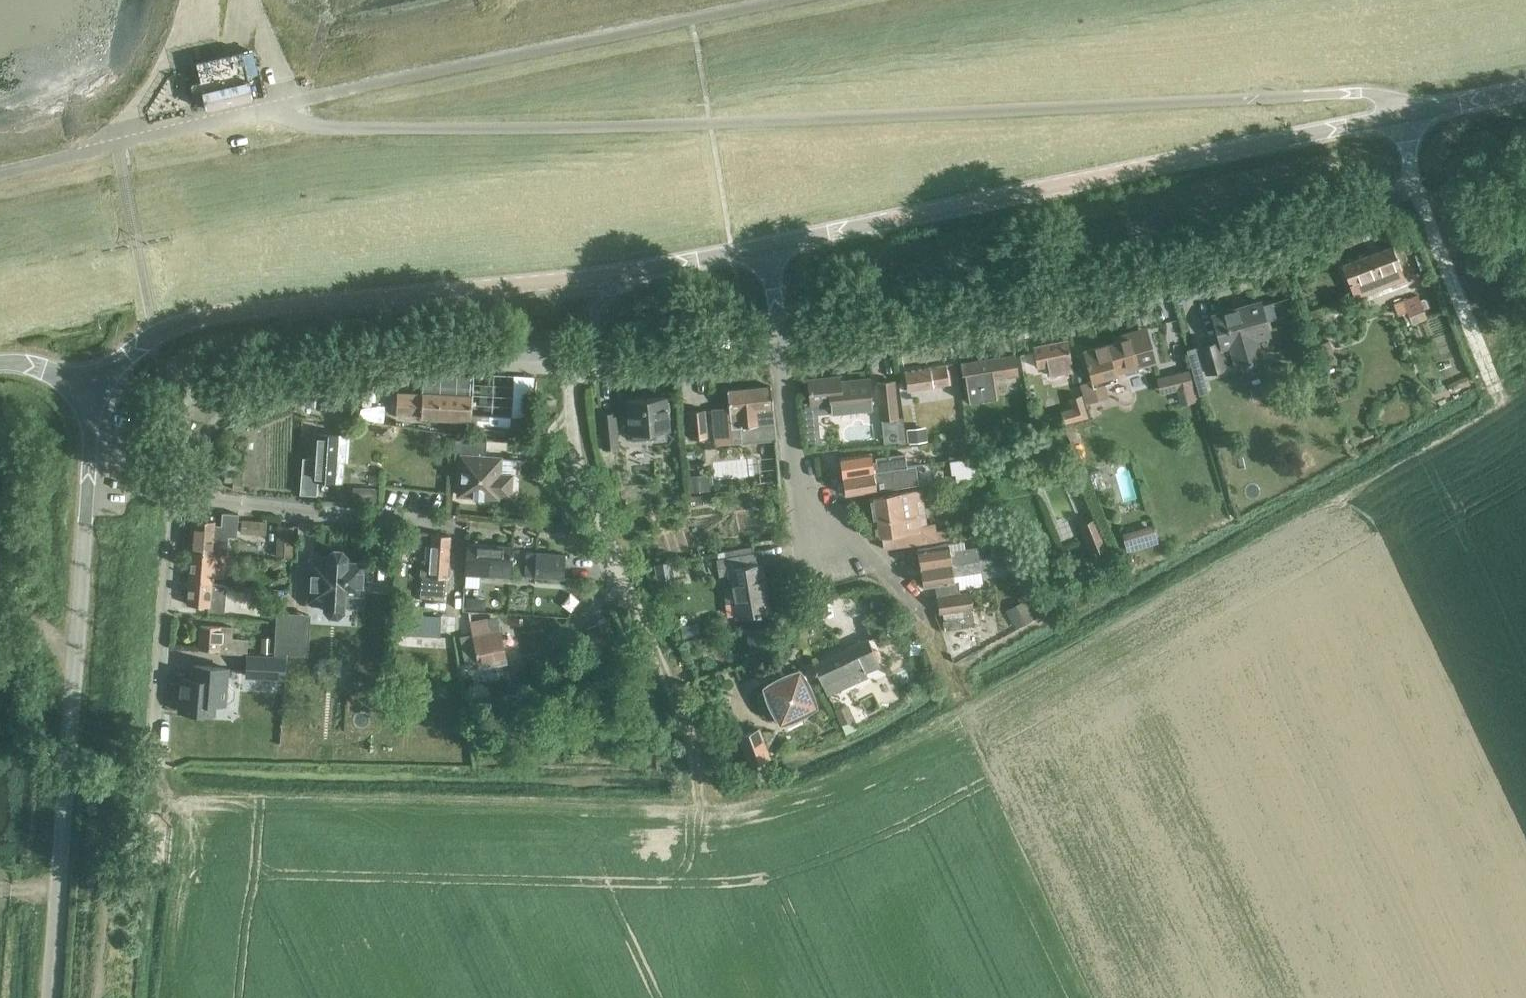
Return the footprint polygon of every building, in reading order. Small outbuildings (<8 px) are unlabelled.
[(242,50),(195,61),(199,80),(204,102),(205,104),(206,109),(253,97),(252,90),(248,76),(258,74),(252,50),(243,53),(242,50)] [(1404,276),(1400,265),(1392,246),(1342,265),(1353,296),(1404,276)] [(1261,336),(1269,334),(1296,326),(1284,287),(1236,301),(1238,307),(1212,315),(1219,341),(1199,347),(1206,373),(1266,356),(1261,336)] [(1407,309),(1412,322),(1428,316),(1419,292),(1394,301),(1399,312),(1407,309)] [(1147,333),(1133,337),(1083,351),(1091,381),(1080,384),(1085,403),(1099,399),(1095,386),(1117,380),(1115,374),(1124,371),(1125,375),(1139,371),(1138,367),(1155,362),(1147,333)] [(1047,365),(1050,376),(1073,371),(1067,341),(1033,348),(1037,367),(1047,365)] [(1018,375),(1015,355),(960,363),(963,382),(964,381),(967,401),(983,399),(980,379),(1001,376),(1002,379),(1007,378),(1007,377),(1018,375)] [(949,381),(955,380),(953,364),(904,372),(907,390),(950,384),(949,381)] [(1179,389),(1182,403),(1195,400),(1188,370),(1158,378),(1161,393),(1179,389)] [(808,380),(810,402),(830,400),(831,412),(872,408),(869,379),(840,382),(840,377),(808,380)] [(896,417),(893,381),(878,382),(881,419),(895,417),(896,417)] [(712,409),(715,444),(742,442),(740,426),(774,423),(771,386),(727,390),(729,407),(712,409)] [(448,426),(469,427),(471,396),(422,393),(422,394),(397,393),(396,413),(421,415),(421,416),(449,418),(448,426)] [(377,408),(373,395),(356,402),(360,415),(377,408)] [(669,430),(666,396),(626,400),(629,433),(669,430)] [(705,408),(687,410),(691,439),(708,437),(705,408)] [(619,447),(615,412),(599,413),(603,449),(619,447)] [(919,415),(900,417),(902,430),(920,428),(919,415)] [(895,417),(881,419),(884,443),(898,441),(895,417)] [(478,429),(502,431),(503,421),(478,420),(478,429)] [(758,430),(745,433),(748,451),(762,448),(758,430)] [(317,433),(313,480),(336,481),(337,461),(347,462),(349,435),(317,433)] [(969,436),(956,439),(960,458),(973,455),(969,436)] [(456,439),(454,458),(460,458),(458,495),(473,496),(483,497),(483,496),(498,497),(498,494),(510,495),(512,475),(506,474),(507,459),(521,460),(521,459),(486,456),(487,441),(456,439)] [(840,456),(842,476),(906,465),(905,453),(876,458),(876,462),(872,462),(871,452),(840,456)] [(973,455),(960,458),(957,458),(959,471),(956,472),(958,483),(971,481),(982,478),(973,455)] [(906,465),(842,476),(845,495),(876,490),(910,485),(916,478),(913,464),(906,465)] [(1053,537),(1073,530),(1052,464),(1032,471),(1053,537)] [(367,489),(366,478),(345,478),(345,490),(367,489)] [(869,496),(875,533),(876,536),(881,535),(884,549),(937,541),(934,524),(926,525),(921,488),(869,496)] [(723,499),(730,538),(763,532),(756,493),(723,499)] [(194,518),(191,552),(227,555),(229,529),(237,530),(238,514),(222,512),(221,525),(214,524),(215,520),(194,518)] [(1154,532),(1148,514),(1118,524),(1124,542),(1154,532)] [(241,529),(273,532),(274,519),(242,517),(241,529)] [(1107,546),(1095,517),(1079,524),(1091,553),(1107,546)] [(277,554),(293,554),(294,523),(278,522),(277,554)] [(444,595),(445,577),(447,578),(450,535),(432,534),(429,575),(420,575),(419,593),(444,595)] [(991,544),(993,556),(1012,554),(1010,541),(991,544)] [(465,574),(511,577),(513,546),(467,543),(465,574)] [(917,548),(920,568),(979,558),(977,546),(953,550),(954,554),(950,554),(948,544),(917,548)] [(365,601),(366,588),(367,561),(347,560),(347,558),(345,558),(345,554),(341,550),(335,549),(330,554),(330,557),(328,557),(328,564),(311,563),(310,600),(326,601),(326,604),(328,604),(328,607),(331,612),(338,612),(342,608),(343,605),(347,605),(347,601),(365,601)] [(191,552),(189,580),(212,582),(212,576),(223,577),(224,560),(234,561),(235,555),(227,555),(191,552)] [(730,573),(737,616),(768,611),(761,564),(757,565),(755,553),(718,559),(720,575),(730,573)] [(536,554),(534,578),(564,580),(565,556),(536,554)] [(979,558),(920,568),(923,587),(954,582),(952,571),(956,571),(957,575),(981,571),(983,580),(1008,576),(1006,562),(1013,560),(1012,554),(993,556),(979,558)] [(722,611),(731,610),(726,575),(717,576),(722,611)] [(212,582),(189,580),(187,604),(209,606),(208,610),(223,611),(226,586),(212,582)] [(1041,584),(1032,588),(1042,611),(1050,607),(1041,584)] [(939,613),(944,612),(946,629),(968,625),(966,609),(972,608),(970,592),(937,597),(939,613)] [(1005,608),(1016,627),(1035,616),(1024,597),(1005,608)] [(276,652),(300,653),(302,613),(278,612),(276,652)] [(609,616),(585,628),(600,657),(623,646),(609,616)] [(409,617),(410,636),(439,635),(439,617),(409,617)] [(461,640),(466,664),(506,656),(501,628),(499,629),(498,624),(493,625),(492,619),(470,623),(473,638),(461,640)] [(913,622),(905,625),(911,640),(919,636),(913,622)] [(746,629),(750,653),(778,648),(773,624),(746,629)] [(201,625),(199,648),(199,650),(219,651),(219,653),(246,655),(247,640),(231,639),(232,627),(201,625)] [(866,670),(879,664),(867,638),(813,664),(827,695),(868,676),(866,670)] [(246,675),(284,677),(285,658),(247,656),(246,675)] [(224,704),(224,701),(228,702),(233,697),(234,689),(229,684),(226,684),(227,668),(194,665),(192,679),(182,678),(180,711),(213,714),(214,703),(224,704)] [(767,692),(760,695),(760,700),(760,704),(762,708),(764,712),(767,715),(771,718),(778,715),(781,721),(815,704),(812,699),(814,698),(813,693),(811,690),(810,686),(808,682),(806,679),(804,675),(801,676),(799,670),(764,686),(767,692)] [(739,736),(750,764),(769,757),(758,729),(739,736)]
